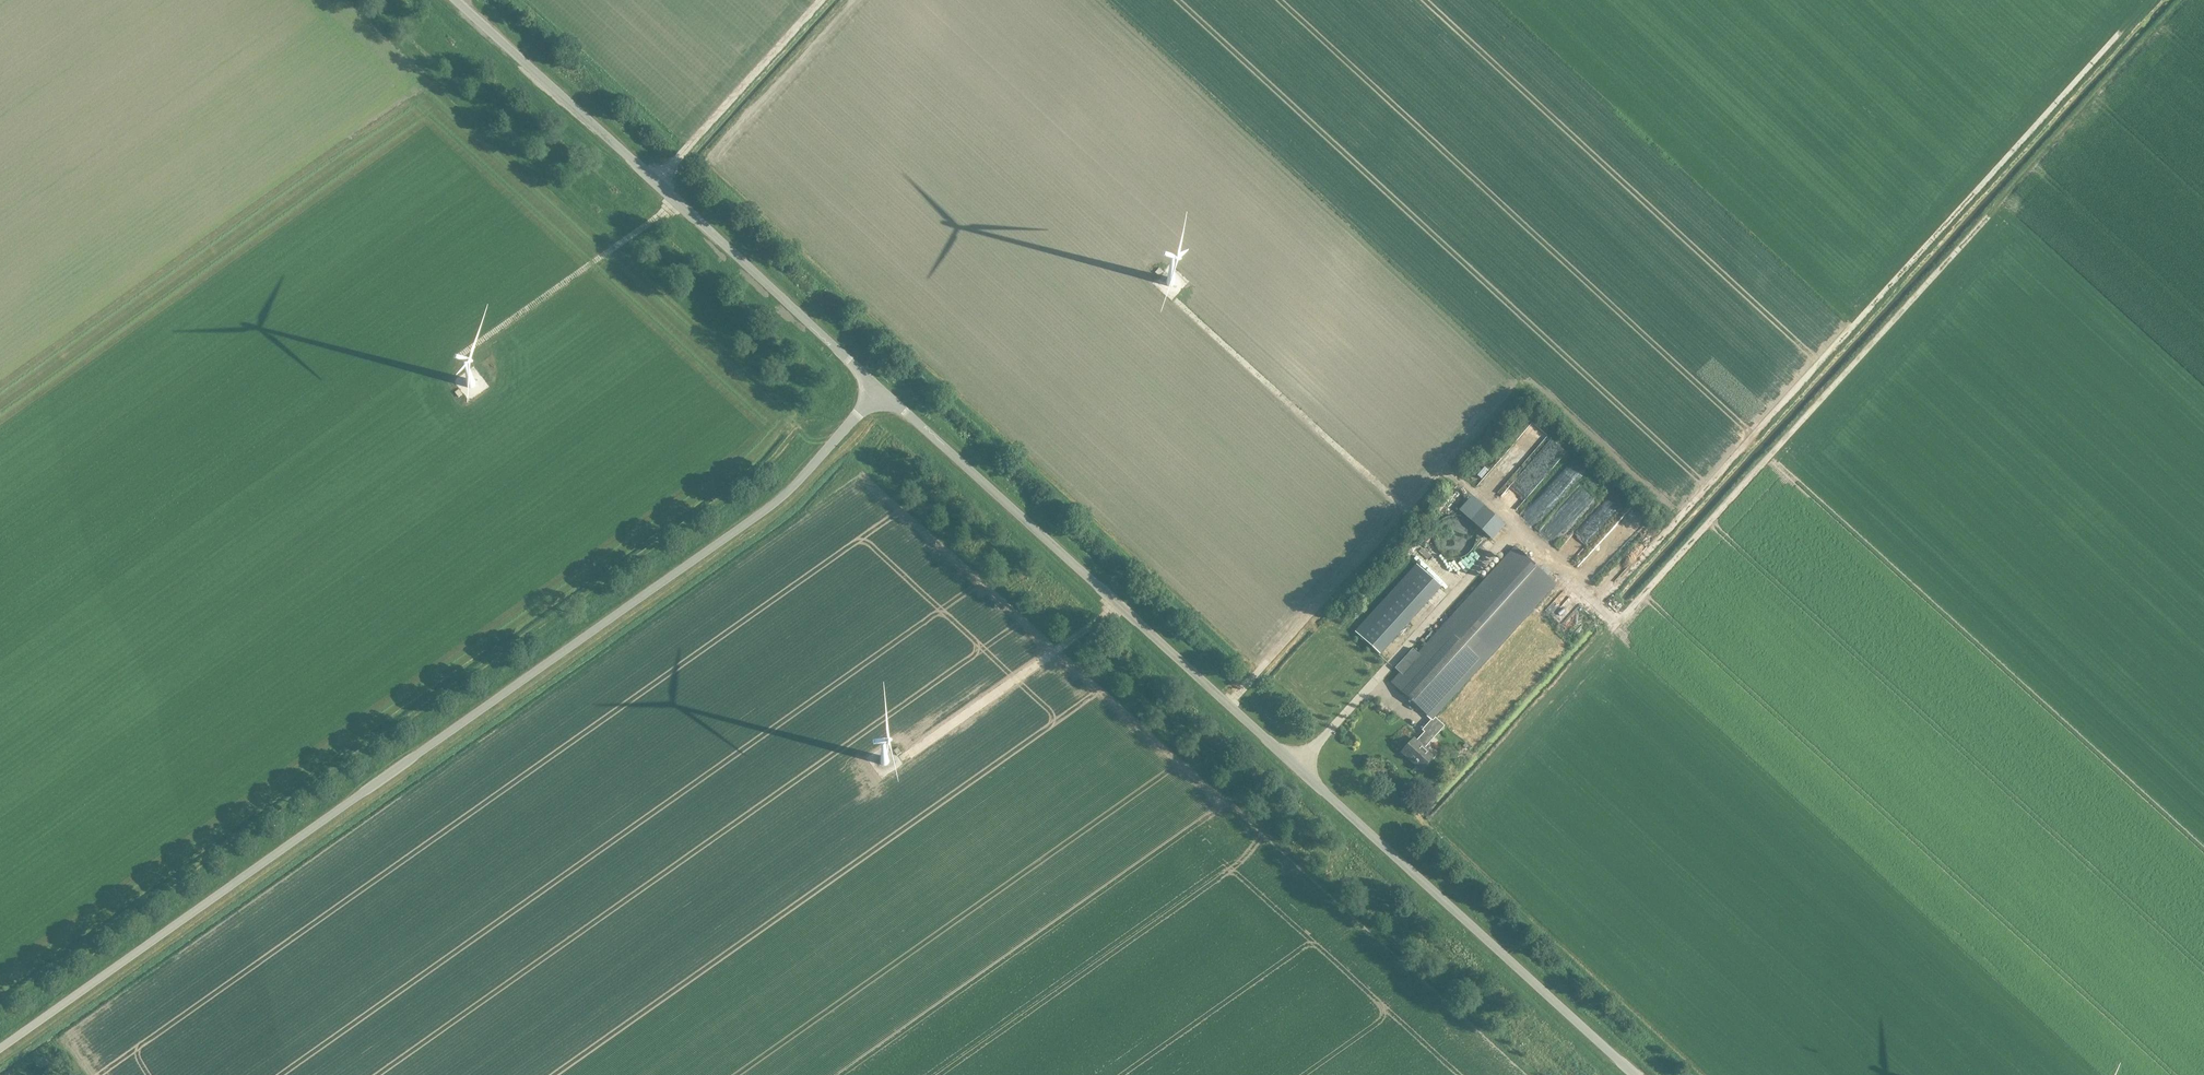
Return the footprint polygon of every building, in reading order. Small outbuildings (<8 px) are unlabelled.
[(451,388),(461,388),(461,394),(474,394),(474,379),(465,379),(465,382),(451,383),(451,388)] [(1529,428),(1516,445),(1525,452),(1539,435),(1529,428)] [(1493,466),(1509,476),(1522,457),(1505,446),(1493,466)] [(1536,481),(1555,463),(1541,448),(1522,466),(1536,481)] [(1558,469),(1519,511),(1531,523),(1571,482),(1558,469)] [(1576,486),(1565,502),(1579,511),(1590,496),(1576,486)] [(1447,527),(1454,532),(1462,521),(1454,516),(1447,527)] [(1483,527),(1486,518),(1479,516),(1476,524),(1483,527)] [(1432,720),(1434,717),(1556,584),(1515,547),(1418,653),(1413,649),(1395,669),(1400,673),(1391,683),(1431,720),(1432,720)] [(1380,654),(1427,603),(1441,587),(1417,565),(1356,632),(1380,654)] [(1432,720),(1431,720),(1422,730),(1424,732),(1416,741),(1413,739),(1401,752),(1408,759),(1410,757),(1423,769),(1434,757),(1424,749),(1444,726),(1434,717),(1432,720)]
